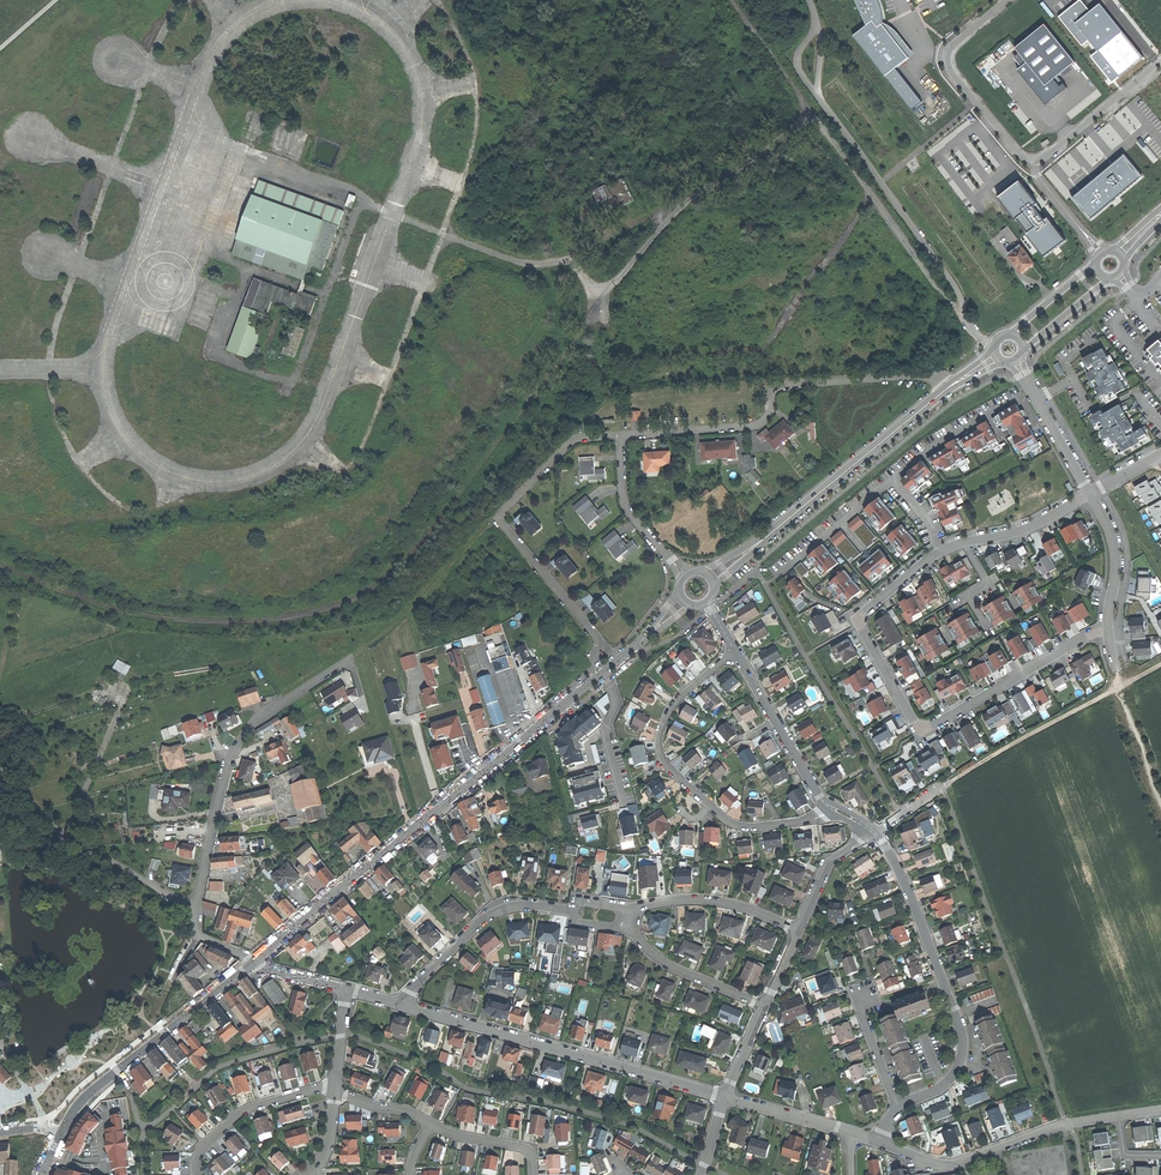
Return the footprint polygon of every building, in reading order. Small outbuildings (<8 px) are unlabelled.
[(868,26),(874,21),(880,28),(884,25),(886,23),(885,16),(883,9),(881,4),(879,0),(857,0),(868,26)] [(1060,17),(1083,46),(1090,40),(1100,52),(1125,32),(1102,5),(1092,13),(1082,0),(1081,0),(1060,17)] [(868,26),(855,36),(887,77),(898,69),(911,58),(884,25),(880,28),(874,21),(868,26)] [(1047,84),(1076,62),(1047,24),(1018,47),(1047,84)] [(925,103),(898,69),(887,77),(914,111),(925,103)] [(1126,154),(1073,199),(1091,221),(1144,176),(1126,154)] [(325,220),(340,225),(345,210),(261,180),(255,195),(325,220)] [(1023,182),(1001,198),(1019,220),(1021,219),(1031,233),(1028,235),(1046,258),(1068,241),(1051,220),(1049,221),(1038,206),(1040,205),(1023,182)] [(255,195),(239,239),(309,264),(325,220),(255,195)] [(325,220),(309,264),(324,270),(340,225),(325,220)] [(1011,245),(1018,240),(1009,228),(1002,233),(1011,245)] [(309,264),(239,239),(233,254),(304,280),(309,264)] [(1023,275),(1036,265),(1021,246),(1011,253),(1012,254),(1009,256),(1011,258),(1011,260),(1023,275)] [(253,309),(264,281),(256,278),(245,306),(253,309)] [(253,309),(268,315),(273,301),(311,315),(317,300),(299,293),(264,281),(253,309)] [(300,290),(299,293),(317,300),(318,296),(300,290)] [(229,350),(252,358),(268,315),(253,309),(245,306),(229,350)] [(1160,340),(1149,349),(1155,355),(1152,357),(1158,365),(1160,363),(1160,364),(1160,341),(1160,340)] [(1104,348),(1083,359),(1087,366),(1084,367),(1085,370),(1088,368),(1089,368),(1091,371),(1088,373),(1091,380),(1087,382),(1089,385),(1094,382),(1097,388),(1096,388),(1100,395),(1095,397),(1097,400),(1102,397),(1102,396),(1103,395),(1107,403),(1119,397),(1117,393),(1126,388),(1123,383),(1128,380),(1127,377),(1124,378),(1120,372),(1123,370),(1122,368),(1120,369),(1116,362),(1115,363),(1111,355),(1110,355),(1109,352),(1107,354),(1104,348)] [(1059,362),(1054,365),(1060,375),(1065,373),(1059,362)] [(1098,412),(1093,415),(1097,422),(1093,423),(1095,426),(1098,424),(1105,437),(1102,439),(1104,441),(1107,439),(1111,446),(1109,447),(1110,450),(1116,446),(1120,454),(1141,442),(1140,442),(1148,437),(1145,431),(1147,429),(1145,426),(1143,427),(1143,428),(1135,432),(1133,428),(1134,428),(1120,404),(1104,414),(1102,410),(1101,410),(1100,408),(1097,409),(1098,412)] [(1032,430),(1017,405),(993,419),(997,427),(1005,422),(1012,435),(1013,436),(1008,438),(1009,440),(1014,438),(1023,455),(1031,450),(1033,452),(1043,446),(1041,441),(1039,442),(1032,430)] [(630,411),(630,420),(641,420),(640,411),(630,411)] [(780,424),(776,428),(785,440),(795,432),(785,420),(780,424)] [(959,438),(947,445),(949,448),(947,449),(943,451),(928,460),(935,467),(941,464),(944,470),(946,469),(947,471),(952,469),(951,467),(957,463),(960,468),(971,462),(968,458),(966,459),(960,448),(963,446),(965,449),(972,446),(976,452),(978,451),(979,453),(984,451),(983,449),(989,445),(992,450),(1001,445),(987,422),(979,427),(981,430),(979,431),(975,433),(961,441),(959,438)] [(776,449),(785,440),(776,428),(771,432),(768,428),(765,431),(760,436),(764,441),(768,438),(776,449)] [(726,441),(719,441),(720,457),(730,456),(730,458),(738,457),(737,440),(726,441)] [(710,442),(702,442),(704,460),(712,459),(712,458),(720,457),(719,441),(710,442)] [(661,465),(672,464),(671,450),(659,451),(646,452),(647,471),(661,470),(661,465)] [(750,453),(743,454),(745,472),(747,474),(748,473),(756,482),(761,477),(754,468),(757,465),(757,456),(751,457),(750,453)] [(588,479),(606,477),(605,473),(605,468),(595,469),(594,456),(582,457),(582,462),(580,462),(581,472),(587,472),(587,475),(588,479)] [(912,470),(908,473),(909,474),(902,480),(913,493),(928,481),(925,478),(932,472),(923,461),(912,470)] [(1135,487),(1140,496),(1142,495),(1147,503),(1160,496),(1158,493),(1160,492),(1160,486),(1160,484),(1157,481),(1156,479),(1149,483),(1148,480),(1135,487)] [(709,488),(699,496),(702,499),(711,492),(709,488)] [(934,510),(938,509),(939,511),(947,529),(953,526),(957,524),(964,522),(959,511),(958,509),(955,502),(963,498),(959,489),(943,496),(942,493),(929,498),(934,510)] [(587,496),(574,507),(587,523),(592,518),(594,520),(597,524),(611,512),(607,508),(605,505),(597,511),(592,505),(592,504),(591,501),(587,496)] [(896,518),(897,517),(890,509),(887,506),(880,497),(879,497),(880,498),(873,503),(864,510),(870,517),(871,518),(879,512),(882,515),(874,522),(876,523),(881,530),(890,523),(889,522),(896,517),(896,518)] [(1149,507),(1154,516),(1155,516),(1160,524),(1160,523),(1160,501),(1149,507)] [(536,527),(540,523),(530,511),(526,515),(524,513),(516,519),(520,524),(522,522),(524,520),(526,522),(524,524),(526,526),(532,533),(538,529),(536,527)] [(874,522),(882,515),(879,512),(871,518),(873,520),(874,522)] [(877,537),(859,516),(848,525),(868,548),(875,542),(873,540),(877,537)] [(1082,520),(1074,525),(1081,537),(1082,539),(1090,534),(1087,529),(1089,528),(1088,526),(1086,523),(1085,524),(1082,520)] [(1074,525),(1073,524),(1067,528),(1067,529),(1063,532),(1069,543),(1074,540),(1074,541),(1081,537),(1074,525)] [(918,544),(918,543),(911,535),(909,532),(903,525),(901,526),(887,537),(892,543),(893,545),(901,538),(904,541),(896,548),(897,549),(903,556),(911,549),(911,548),(917,543),(918,544)] [(616,557),(621,553),(623,555),(625,558),(639,547),(636,543),(633,539),(626,546),(621,539),(620,537),(619,535),(615,530),(603,541),(616,557)] [(861,554),(842,530),(831,539),(849,560),(852,557),(854,559),(861,554)] [(896,548),(904,541),(901,538),(893,545),(894,546),(896,548)] [(1049,555),(1050,556),(1061,550),(1060,548),(1054,539),(1048,542),(1043,545),(1049,555)] [(824,544),(808,557),(824,576),(824,575),(823,574),(830,569),(831,570),(839,563),(833,556),(832,554),(831,553),(829,551),(828,549),(824,544)] [(1012,550),(1005,554),(1014,569),(1019,566),(1018,565),(1023,562),(1021,558),(1029,553),(1024,546),(1015,551),(1014,549),(1012,550)] [(872,581),(873,581),(881,574),(884,571),(893,565),(892,564),(892,565),(887,558),(887,557),(880,549),(873,555),(871,556),(870,557),(868,559),(866,560),(860,566),(867,574),(868,574),(873,580),(872,581)] [(992,555),(987,558),(992,568),(1003,562),(997,552),(992,555)] [(572,569),(576,566),(566,555),(562,558),(559,556),(552,562),(555,567),(558,564),(560,563),(561,565),(560,567),(562,569),(568,576),(573,572),(572,569)] [(1050,556),(1049,555),(1044,558),(1045,559),(1042,560),(1038,563),(1045,575),(1050,571),(1050,572),(1052,571),(1057,568),(1050,556)] [(967,557),(962,560),(968,570),(973,567),(967,557)] [(970,572),(968,570),(962,560),(952,566),(949,567),(948,566),(941,570),(942,572),(941,572),(949,585),(962,577),(963,579),(970,575),(969,573),(970,572)] [(795,568),(802,577),(809,571),(801,562),(795,568)] [(1098,574),(1082,568),(1076,583),(1089,588),(1101,593),(1105,584),(1096,580),(1098,574)] [(830,582),(830,583),(837,591),(839,595),(847,603),(846,602),(853,597),(854,597),(862,590),(856,583),(855,582),(854,580),(852,578),(851,577),(845,570),(837,577),(837,578),(831,583),(830,582)] [(1139,571),(1138,588),(1140,588),(1140,578),(1149,578),(1149,572),(1139,571)] [(791,583),(787,587),(796,598),(801,595),(800,594),(803,592),(805,590),(799,582),(795,578),(790,582),(791,583)] [(1140,588),(1140,592),(1151,593),(1152,593),(1152,592),(1153,586),(1153,578),(1149,578),(1140,578),(1140,588)] [(932,579),(925,583),(926,585),(923,586),(921,587),(921,588),(916,591),(919,595),(925,606),(939,597),(935,590),(937,589),(935,585),(934,584),(932,579)] [(1022,588),(1015,593),(1025,610),(1043,600),(1033,582),(1025,586),(1030,595),(1027,597),(1022,588)] [(1140,592),(1140,588),(1138,588),(1137,587),(1137,597),(1144,598),(1146,601),(1151,599),(1151,593),(1140,592)] [(609,614),(618,606),(607,593),(602,598),(602,599),(598,602),(590,592),(582,598),(593,610),(595,609),(597,607),(599,610),(597,611),(599,613),(601,615),(605,620),(611,616),(609,614)] [(913,597),(911,598),(909,600),(908,598),(900,603),(905,612),(908,610),(912,617),(922,612),(921,611),(926,608),(925,606),(919,595),(914,598),(913,597)] [(995,602),(984,608),(995,626),(1015,614),(1005,596),(995,602)] [(741,617),(744,623),(760,613),(753,602),(746,606),(744,602),(735,608),(737,611),(746,606),(747,608),(738,613),(741,617)] [(1068,611),(1070,614),(1075,623),(1079,621),(1084,618),(1090,615),(1083,603),(1068,611)] [(828,621),(824,613),(819,616),(818,615),(812,619),(820,633),(832,627),(828,621)] [(881,634),(889,648),(904,639),(889,613),(876,621),(875,624),(881,634)] [(957,620),(948,625),(959,643),(980,632),(969,613),(960,618),(965,627),(963,629),(957,620)] [(1061,634),(1066,631),(1066,630),(1071,627),(1070,626),(1075,623),(1070,614),(1065,616),(1064,615),(1054,621),(1061,634)] [(1144,617),(1131,619),(1132,634),(1146,632),(1144,617)] [(959,619),(957,620),(963,629),(965,627),(960,618),(959,619)] [(486,638),(513,716),(521,713),(531,709),(528,701),(524,703),(521,695),(524,694),(511,656),(513,656),(502,623),(487,631),(489,637),(486,638)] [(1030,641),(1034,649),(1039,646),(1039,645),(1044,642),(1045,643),(1047,642),(1051,640),(1041,623),(1037,625),(1036,624),(1033,626),(1033,628),(1029,630),(1034,638),(1030,641)] [(763,624),(746,634),(748,638),(752,645),(753,645),(760,640),(769,635),(763,624)] [(693,639),(707,655),(717,647),(713,643),(712,641),(711,640),(712,639),(704,629),(693,639)] [(926,635),(917,641),(929,661),(949,649),(937,629),(928,634),(934,644),(931,645),(926,635)] [(927,634),(926,635),(931,645),(934,644),(928,634),(927,634)] [(476,635),(469,637),(472,644),(479,643),(476,635)] [(1019,636),(1007,642),(1017,659),(1024,655),(1029,652),(1019,636)] [(469,637),(462,639),(465,646),(472,644),(469,637)] [(850,638),(832,648),(838,659),(844,656),(847,661),(859,655),(854,645),(850,638)] [(763,644),(760,640),(753,645),(755,649),(763,644)] [(1135,643),(1136,656),(1153,655),(1153,642),(1135,643)] [(781,658),(775,647),(759,656),(763,662),(767,669),(776,664),(775,662),(781,658)] [(453,652),(459,671),(462,670),(466,668),(460,650),(453,652)] [(693,664),(697,661),(689,650),(677,660),(681,665),(684,663),(688,668),(689,667),(693,664)] [(990,662),(987,663),(993,672),(993,673),(999,670),(998,669),(1004,666),(1008,663),(1001,651),(990,657),(992,660),(989,661),(990,662)] [(1087,656),(1082,659),(1088,669),(1090,667),(1089,665),(1096,661),(1092,654),(1087,656)] [(404,671),(419,668),(417,655),(402,658),(404,671)] [(909,655),(898,662),(905,674),(907,679),(919,673),(909,655)] [(538,670),(542,668),(537,657),(523,663),(526,670),(536,665),(538,670)] [(982,658),(969,664),(971,669),(984,663),(982,658)] [(128,676),(132,666),(118,659),(114,669),(128,676)] [(1082,659),(1075,663),(1081,673),(1084,679),(1092,675),(1088,669),(1082,659)] [(428,708),(439,704),(434,688),(439,687),(435,674),(440,673),(438,667),(435,668),(433,662),(424,664),(432,689),(423,692),(428,708)] [(690,670),(689,667),(688,668),(684,663),(681,665),(687,672),(690,670)] [(981,664),(971,670),(978,682),(985,678),(988,676),(988,675),(993,672),(987,663),(982,666),(981,664)] [(1076,676),(1081,673),(1075,663),(1071,666),(1076,676)] [(855,674),(849,678),(857,692),(863,688),(867,695),(874,691),(877,689),(873,682),(870,684),(867,679),(866,679),(865,678),(864,676),(868,673),(865,668),(855,673),(855,674)] [(1057,688),(1071,681),(1064,668),(1060,670),(1051,675),(1057,688)] [(676,682),(680,678),(672,669),(663,677),(671,687),(676,682)] [(730,672),(729,673),(734,679),(738,683),(739,682),(730,672)] [(773,679),(771,680),(774,686),(777,691),(779,689),(782,694),(791,688),(788,684),(790,683),(785,672),(778,676),(773,679)] [(543,689),(549,687),(542,673),(531,678),(538,692),(543,689)] [(728,692),(738,683),(734,679),(729,673),(719,682),(728,692)] [(922,679),(919,673),(907,679),(911,685),(920,680),(922,679)] [(935,691),(940,701),(955,692),(958,691),(959,693),(966,689),(965,687),(966,686),(959,673),(946,681),(945,679),(938,683),(938,685),(937,685),(939,688),(935,691)] [(481,679),(496,728),(501,726),(505,725),(501,713),(503,712),(492,676),(481,679)] [(911,685),(915,693),(925,688),(920,680),(911,685)] [(342,681),(322,694),(324,697),(323,700),(328,709),(348,696),(352,703),(360,698),(357,689),(348,691),(342,681)] [(398,701),(404,699),(399,682),(385,685),(390,701),(385,702),(389,715),(401,712),(398,701)] [(646,706),(647,704),(651,707),(653,707),(655,706),(655,705),(656,704),(656,702),(655,700),(652,698),(656,691),(646,683),(636,698),(646,706)] [(1033,685),(1026,689),(1030,697),(1034,695),(1041,706),(1050,701),(1043,689),(1040,691),(1038,692),(1033,685)] [(242,705),(261,699),(258,687),(238,694),(242,705)] [(722,703),(711,689),(710,689),(708,688),(704,692),(698,697),(698,698),(699,699),(704,705),(706,703),(712,711),(722,703)] [(925,688),(915,693),(915,694),(916,696),(917,695),(919,699),(918,699),(921,705),(927,702),(926,701),(932,698),(926,688),(925,688)] [(478,689),(471,692),(474,700),(481,698),(478,689)] [(867,704),(871,711),(872,711),(876,717),(888,710),(883,702),(880,697),(878,698),(874,691),(867,695),(863,697),(868,704),(867,704)] [(1031,709),(1022,692),(1020,693),(1018,695),(1017,694),(1012,697),(1016,702),(1015,703),(1022,714),(1031,709)] [(800,694),(787,702),(791,708),(794,713),(795,712),(796,714),(798,715),(804,711),(802,708),(806,706),(800,694)] [(607,695),(597,704),(606,714),(608,711),(605,707),(612,701),(607,695)] [(986,720),(990,727),(1007,717),(1010,721),(1018,716),(1010,702),(1002,706),(1001,706),(995,709),(994,708),(992,709),(989,711),(990,712),(983,716),(985,721),(986,720)] [(818,703),(810,707),(812,711),(820,707),(818,703)] [(745,723),(758,716),(754,710),(751,705),(739,712),(737,710),(733,712),(740,724),(744,721),(745,723)] [(698,712),(687,706),(684,711),(681,717),(692,723),(698,712)] [(357,708),(341,718),(350,732),(366,722),(357,708)] [(484,710),(473,713),(478,732),(484,730),(485,732),(487,731),(488,731),(488,729),(489,728),(484,710)] [(556,737),(565,766),(582,761),(578,749),(582,747),(580,743),(584,740),(583,737),(600,723),(590,710),(556,737)] [(233,711),(218,719),(224,730),(232,726),(239,722),(233,711)] [(204,716),(207,724),(216,721),(214,712),(204,716)] [(638,732),(640,728),(645,731),(648,725),(651,721),(644,717),(642,716),(639,714),(631,728),(638,732)] [(899,725),(895,718),(898,717),(897,715),(876,726),(878,730),(871,734),(880,749),(890,743),(888,741),(895,737),(909,729),(906,725),(900,727),(899,725)] [(290,717),(281,722),(292,740),(300,735),(290,717)] [(274,726),(281,722),(278,718),(272,722),(274,726)] [(184,725),(189,738),(202,734),(201,730),(204,729),(203,727),(202,723),(199,724),(198,720),(184,725)] [(562,727),(564,730),(573,723),(571,720),(562,727)] [(816,732),(810,721),(798,728),(802,734),(804,738),(805,738),(806,741),(815,736),(813,734),(816,732)] [(274,726),(272,722),(255,732),(259,739),(276,728),(274,726)] [(683,726),(675,722),(670,731),(667,736),(683,745),(689,733),(681,729),(683,726)] [(733,737),(736,735),(727,724),(715,734),(723,744),(726,741),(727,742),(733,737)] [(974,730),(971,724),(968,725),(961,729),(962,730),(958,732),(961,738),(966,746),(970,744),(972,748),(981,742),(977,734),(975,735),(974,733),(974,730)] [(957,740),(961,738),(958,732),(957,730),(953,733),(953,732),(951,733),(951,735),(948,736),(948,735),(943,738),(945,740),(950,750),(960,745),(957,740)] [(456,779),(455,777),(459,775),(453,756),(471,750),(466,736),(431,747),(443,789),(453,781),(456,779)] [(768,759),(779,752),(775,746),(769,736),(762,740),(765,744),(760,746),(768,759)] [(365,745),(371,765),(384,761),(395,758),(389,738),(365,745)] [(940,754),(946,751),(940,739),(930,744),(933,749),(917,757),(920,764),(923,763),(927,770),(930,769),(932,773),(940,769),(938,764),(944,761),(940,754)] [(290,755),(285,744),(283,745),(282,743),(277,745),(276,743),(273,744),(271,745),(271,747),(267,749),(271,760),(280,756),(284,765),(290,762),(288,757),(290,755)] [(825,743),(814,749),(817,754),(820,759),(823,757),(825,761),(831,757),(830,754),(831,753),(825,743)] [(597,764),(602,763),(597,744),(592,746),(597,764)] [(367,766),(371,765),(365,745),(361,746),(367,766)] [(172,769),(187,765),(185,760),(182,746),(170,749),(164,748),(162,755),(169,757),(172,769)] [(635,766),(647,763),(645,755),(643,746),(630,749),(633,758),(635,765),(635,766)] [(697,747),(683,760),(687,765),(692,770),(705,758),(699,751),(700,750),(697,747)] [(747,770),(758,763),(750,749),(746,751),(739,755),(747,770)] [(903,792),(914,786),(911,780),(914,778),(917,784),(923,781),(912,759),(891,769),(903,792)] [(254,773),(257,763),(244,760),(241,771),(242,771),(241,775),(240,779),(252,782),(259,780),(260,775),(254,773)] [(533,779),(537,778),(537,781),(552,778),(547,760),(538,762),(536,763),(536,765),(530,767),(533,779)] [(718,763),(709,771),(714,776),(720,783),(732,772),(725,764),(722,767),(718,763)] [(307,809),(311,822),(321,820),(319,813),(324,812),(318,789),(314,790),(307,764),(291,770),(293,780),(289,781),(292,794),(297,793),(301,811),(307,809)] [(840,765),(824,774),(828,780),(831,785),(847,776),(840,765)] [(789,781),(787,778),(789,776),(786,771),(783,767),(781,768),(779,766),(768,774),(774,785),(776,784),(778,787),(789,781)] [(571,805),(600,798),(593,770),(564,778),(571,805)] [(656,796),(666,789),(663,783),(660,779),(649,786),(656,796)] [(857,783),(843,791),(845,795),(848,800),(854,797),(860,807),(868,802),(857,783)] [(525,784),(513,787),(515,794),(527,791),(525,784)] [(802,807),(807,804),(799,789),(788,796),(797,810),(802,807)] [(273,801),(271,790),(234,799),(235,804),(237,810),(244,808),(245,811),(256,808),(256,805),(273,801)] [(179,813),(180,806),(185,807),(189,808),(192,795),(166,791),(162,810),(179,813)] [(738,800),(728,791),(720,800),(726,804),(730,809),(738,800)] [(471,819),(475,831),(481,829),(477,817),(483,814),(475,797),(465,802),(460,805),(468,821),(471,819)] [(761,798),(750,797),(748,815),(755,815),(762,816),(764,803),(761,803),(761,798)] [(498,815),(504,814),(504,813),(510,811),(507,800),(500,801),(495,803),(495,804),(490,805),(493,814),(498,812),(498,814),(498,815)] [(635,806),(620,808),(620,815),(636,814),(635,806)] [(663,834),(670,830),(666,823),(665,822),(664,820),(666,819),(661,811),(645,821),(651,830),(654,828),(655,831),(658,836),(662,833),(663,834)] [(582,821),(587,832),(603,825),(598,814),(582,821)] [(619,829),(621,838),(640,835),(637,816),(620,819),(622,829),(619,829)] [(288,820),(289,822),(281,824),(282,830),(299,826),(298,818),(288,820)] [(917,844),(915,844),(913,841),(918,839),(916,832),(919,831),(919,829),(925,827),(925,826),(926,825),(925,823),(924,822),(922,822),(921,821),(917,823),(916,822),(903,827),(905,831),(907,835),(904,836),(902,836),(904,840),(905,844),(906,843),(908,847),(909,847),(910,851),(919,848),(918,846),(917,844)] [(368,854),(382,842),(365,822),(361,823),(353,828),(351,826),(348,828),(350,830),(349,830),(353,835),(340,845),(337,841),(331,846),(334,850),(339,846),(345,852),(348,850),(359,842),(368,854)] [(457,828),(452,830),(459,845),(469,841),(462,826),(457,828)] [(827,843),(841,841),(840,828),(831,829),(825,830),(827,843)] [(705,842),(719,843),(720,829),(712,829),(706,829),(705,842)] [(686,832),(680,832),(680,846),(693,846),(693,832),(686,832)] [(475,833),(468,836),(471,843),(478,840),(475,833)] [(806,851),(813,850),(813,847),(814,847),(813,833),(803,834),(795,835),(797,848),(806,847),(806,851)] [(778,845),(783,845),(782,834),(775,835),(765,836),(767,851),(773,850),(773,848),(779,847),(778,845)] [(236,850),(241,850),(240,837),(222,839),(223,846),(223,851),(227,851),(227,850),(229,850),(231,852),(234,852),(236,850)] [(439,859),(436,855),(440,852),(430,840),(427,843),(419,850),(432,865),(439,859)] [(164,848),(175,850),(177,841),(165,843),(164,848)] [(753,853),(752,841),(745,841),(737,842),(739,858),(750,857),(750,854),(753,853)] [(327,887),(336,879),(327,867),(318,856),(317,854),(310,843),(295,856),(303,865),(311,858),(315,865),(314,866),(320,873),(318,875),(324,884),(327,887)] [(182,857),(194,859),(195,852),(196,847),(184,845),(183,850),(179,849),(178,855),(182,856),(182,857)] [(566,855),(576,857),(577,849),(567,847),(566,855)] [(475,862),(482,859),(477,849),(471,851),(470,852),(475,862)] [(597,861),(606,862),(609,851),(599,849),(597,861)] [(920,869),(937,862),(933,850),(915,857),(917,863),(920,869)] [(468,864),(475,862),(470,852),(465,857),(468,864)] [(870,870),(876,867),(869,856),(860,861),(853,866),(860,877),(860,876),(864,874),(866,878),(872,874),(870,870)] [(230,868),(230,864),(236,863),(238,882),(249,881),(246,857),(212,860),(213,869),(216,869),(230,868)] [(157,871),(161,862),(152,859),(149,868),(157,871)] [(539,862),(525,859),(523,871),(527,872),(525,883),(531,884),(535,884),(539,862)] [(788,864),(782,877),(800,885),(803,879),(805,872),(788,864)] [(284,889),(290,884),(291,886),(294,884),(300,878),(289,865),(273,878),(284,889)] [(309,872),(303,865),(297,870),(308,883),(313,879),(308,873),(309,872)] [(187,880),(190,880),(190,876),(192,869),(175,866),(173,877),(172,876),(170,887),(179,888),(180,885),(186,886),(187,880)] [(386,886),(395,879),(385,866),(379,871),(376,874),(386,886)] [(640,869),(642,890),(650,889),(656,888),(655,881),(658,880),(656,868),(640,869)] [(675,872),(676,885),(686,884),(692,884),(692,871),(688,872),(688,868),(684,868),(684,872),(675,872)] [(579,869),(576,889),(582,890),(587,890),(588,889),(589,880),(590,871),(579,869)] [(466,891),(474,898),(477,895),(481,891),(462,870),(452,880),(465,893),(466,891)] [(557,871),(550,870),(548,881),(554,882),(553,890),(557,890),(565,892),(568,873),(567,873),(557,871)] [(748,883),(745,891),(752,894),(757,896),(765,875),(754,870),(753,872),(748,870),(744,881),(748,883)] [(710,871),(708,885),(715,886),(719,887),(719,884),(729,886),(731,874),(710,871)] [(425,882),(428,879),(422,872),(419,875),(425,882)] [(501,872),(490,876),(493,888),(500,886),(505,884),(501,872)] [(938,889),(937,887),(943,885),(939,875),(922,881),(924,888),(926,894),(938,889)] [(207,887),(214,888),(215,881),(208,879),(207,887)] [(380,891),(371,879),(364,884),(360,887),(370,899),(375,896),(375,897),(377,895),(376,894),(380,891)] [(628,882),(612,880),(610,893),(618,894),(627,895),(628,882)] [(871,885),(864,887),(869,900),(876,898),(875,896),(890,891),(887,885),(886,881),(871,886),(871,885)] [(400,894),(404,890),(398,882),(393,886),(400,894)] [(277,930),(283,925),(281,922),(269,909),(277,903),(279,906),(290,919),(298,912),(275,886),(272,883),(257,896),(260,900),(253,906),(277,930)] [(795,895),(775,887),(770,899),(777,902),(781,904),(781,902),(790,906),(795,895)] [(940,919),(953,914),(947,897),(931,903),(933,907),(936,906),(938,910),(939,914),(938,914),(940,919)] [(364,922),(346,899),(338,906),(333,910),(344,924),(351,918),(356,925),(358,924),(359,926),(345,937),(337,927),(334,929),(341,939),(343,938),(350,948),(371,931),(364,922)] [(442,910),(457,925),(462,919),(467,914),(453,899),(442,910)] [(217,928),(225,931),(231,911),(224,909),(224,907),(214,904),(214,905),(204,902),(204,914),(210,916),(220,918),(217,928)] [(893,903),(878,908),(882,920),(897,914),(895,908),(893,903)] [(830,919),(844,919),(845,905),(830,904),(830,910),(830,919)] [(224,941),(231,943),(237,923),(246,926),(252,927),(255,918),(233,910),(229,921),(231,921),(228,928),(224,941)] [(687,915),(686,930),(704,930),(705,916),(697,916),(687,915)] [(658,918),(652,917),(649,928),(654,929),(654,935),(659,936),(666,937),(670,918),(659,916),(658,918)] [(722,928),(720,928),(718,933),(739,939),(744,924),(734,921),(725,919),(722,928)] [(510,940),(529,938),(528,925),(516,926),(509,926),(510,940)] [(558,945),(560,928),(550,927),(540,925),(538,942),(558,945)] [(249,934),(252,927),(246,926),(244,932),(249,934)] [(898,946),(910,942),(907,934),(904,926),(892,931),(898,946)] [(946,946),(958,942),(952,926),(940,931),(943,938),(946,946)] [(212,929),(204,927),(203,933),(210,936),(212,929)] [(419,934),(432,949),(437,944),(442,940),(431,928),(429,929),(426,927),(419,934)] [(875,946),(869,928),(857,933),(863,951),(867,950),(875,946)] [(588,947),(590,933),(579,931),(570,930),(568,944),(588,947)] [(766,933),(758,930),(752,944),(764,949),(763,951),(769,954),(776,938),(766,933)] [(501,945),(492,932),(485,938),(477,943),(488,956),(501,945)] [(620,947),(621,938),(611,936),(601,935),(598,950),(605,951),(605,954),(615,955),(616,947),(620,947)] [(803,957),(813,962),(823,941),(822,939),(813,935),(807,948),(803,957)] [(316,949),(311,943),(309,945),(308,944),(312,940),(308,936),(304,939),(302,936),(298,939),(290,946),(298,955),(306,947),(311,953),(316,949)] [(347,949),(337,936),(331,941),(340,954),(347,949)] [(698,962),(703,950),(685,942),(680,954),(690,958),(698,962)] [(401,961),(409,969),(417,962),(418,963),(420,961),(425,956),(413,944),(405,953),(407,955),(401,961)] [(953,965),(965,960),(963,955),(969,952),(967,948),(961,950),(959,944),(949,948),(951,952),(949,953),(950,958),(953,965)] [(226,966),(229,967),(233,957),(208,946),(205,952),(209,956),(209,958),(226,966)] [(380,947),(374,953),(381,961),(387,955),(380,947)] [(722,972),(727,961),(731,963),(734,954),(731,952),(732,949),(727,947),(725,950),(719,947),(710,967),(716,970),(717,969),(719,970),(722,972)] [(198,952),(194,956),(202,966),(207,963),(198,952)] [(194,997),(205,989),(196,979),(203,974),(206,971),(202,966),(194,956),(193,955),(186,964),(185,967),(188,972),(180,978),(194,997)] [(480,964),(470,955),(466,960),(463,964),(467,968),(465,970),(469,973),(471,971),(472,972),(480,964)] [(903,967),(906,974),(910,972),(914,984),(924,981),(922,975),(923,974),(921,966),(919,961),(917,962),(915,956),(906,960),(908,965),(903,967)] [(553,970),(558,971),(561,959),(556,957),(553,970)] [(853,958),(853,957),(842,961),(848,976),(853,974),(859,972),(857,968),(853,958)] [(888,994),(902,989),(897,978),(891,961),(878,966),(883,980),(884,983),(886,982),(887,986),(885,986),(888,994)] [(764,967),(753,962),(753,965),(749,963),(741,980),(746,982),(747,981),(750,982),(756,984),(764,967)] [(385,971),(371,966),(368,980),(374,982),(380,983),(382,975),(384,975),(385,971)] [(637,992),(640,987),(641,987),(646,974),(646,971),(644,968),(641,967),(637,966),(634,968),(627,982),(628,982),(626,988),(637,992)] [(972,982),(978,980),(974,969),(957,975),(959,980),(960,985),(971,981),(972,982)] [(509,985),(515,986),(515,973),(498,972),(498,982),(504,983),(504,985),(505,985),(507,987),(509,985)] [(781,1006),(787,1022),(797,1018),(808,1014),(807,1012),(802,999),(804,998),(800,986),(797,985),(799,982),(799,984),(803,982),(800,972),(796,973),(793,980),(795,981),(792,987),(795,988),(792,995),(789,1000),(791,1001),(791,1003),(781,1006)] [(824,997),(837,991),(835,987),(830,975),(818,980),(824,997)] [(265,1018),(269,1023),(278,1016),(266,1002),(249,978),(242,983),(241,984),(259,1007),(254,1011),(241,995),(238,997),(250,1014),(257,1023),(265,1018)] [(278,1006),(287,1000),(273,981),(265,987),(278,1006)] [(669,983),(663,981),(661,987),(658,986),(656,992),(659,993),(657,997),(668,1002),(675,986),(669,983)] [(475,992),(461,988),(455,1006),(461,1007),(470,1010),(470,1009),(474,1010),(476,1004),(472,1003),(475,992)] [(519,988),(518,991),(517,997),(526,1000),(529,991),(519,988)] [(558,990),(552,988),(549,997),(556,999),(556,998),(559,999),(560,995),(558,994),(558,990)] [(992,988),(971,996),(974,1003),(995,995),(992,988)] [(507,999),(516,1001),(517,997),(518,991),(510,989),(507,999)] [(247,1025),(240,1031),(249,1043),(256,1037),(258,1035),(260,1037),(264,1034),(254,1020),(253,1021),(231,991),(226,995),(225,996),(235,1009),(247,1025)] [(300,1004),(305,1006),(307,998),(305,997),(298,995),(299,993),(295,992),(289,1013),(297,1015),(300,1004)] [(697,996),(690,993),(685,1006),(704,1014),(710,999),(700,996),(698,995),(697,996)] [(927,1011),(932,1010),(926,994),(916,998),(913,999),(912,996),(905,999),(897,1002),(898,1005),(893,1006),(896,1014),(899,1022),(904,1020),(909,1018),(922,1013),(927,1011)] [(498,1018),(511,1021),(514,1009),(514,1007),(490,1002),(487,1015),(498,1018)] [(218,1033),(226,1043),(239,1032),(232,1023),(216,1003),(210,1008),(209,1009),(224,1028),(218,1033)] [(838,1003),(823,1008),(827,1020),(843,1015),(841,1009),(838,1003)] [(731,1008),(723,1005),(718,1017),(738,1025),(743,1013),(731,1008)] [(988,1055),(989,1055),(1004,1049),(1001,1040),(1004,1039),(1002,1034),(1000,1034),(999,1032),(1000,1030),(997,1020),(994,1021),(992,1017),(1002,1013),(999,1006),(974,1015),(978,1027),(976,1028),(978,1033),(980,1032),(982,1039),(985,1045),(983,1046),(985,1051),(987,1051),(988,1055)] [(525,1025),(530,1010),(524,1008),(523,1011),(514,1009),(511,1021),(519,1024),(525,1025)] [(809,1011),(807,1012),(808,1014),(797,1018),(804,1022),(805,1018),(811,1016),(809,1011)] [(557,1035),(561,1021),(551,1018),(552,1015),(547,1014),(546,1017),(544,1016),(540,1030),(549,1032),(557,1035)] [(905,1038),(899,1022),(896,1014),(889,1016),(889,1018),(881,1021),(885,1031),(886,1034),(884,1035),(886,1041),(889,1050),(891,1049),(897,1063),(898,1066),(896,1067),(899,1075),(902,1082),(904,1081),(906,1086),(921,1080),(919,1075),(917,1070),(913,1057),(910,1052),(907,1043),(905,1038)] [(197,1033),(204,1027),(197,1018),(190,1024),(197,1033)] [(394,1032),(407,1036),(411,1022),(401,1019),(397,1018),(393,1030),(387,1028),(385,1036),(392,1039),(394,1032)] [(582,1042),(586,1030),(584,1030),(586,1025),(579,1023),(578,1028),(574,1027),(571,1039),(577,1041),(582,1042)] [(847,1023),(834,1028),(841,1045),(855,1039),(853,1034),(852,1035),(849,1029),(847,1023)] [(728,1047),(732,1039),(715,1032),(716,1030),(704,1025),(704,1027),(707,1028),(703,1036),(711,1039),(706,1052),(722,1059),(724,1054),(725,1054),(728,1047)] [(187,1055),(188,1055),(202,1071),(208,1066),(200,1057),(208,1051),(201,1043),(187,1026),(182,1031),(180,1032),(195,1049),(191,1052),(183,1043),(180,1046),(187,1055)] [(202,1042),(209,1051),(223,1040),(212,1026),(205,1032),(208,1037),(202,1042)] [(425,1046),(436,1049),(441,1034),(435,1032),(429,1030),(425,1046)] [(450,1045),(464,1049),(467,1036),(460,1034),(454,1033),(450,1045)] [(610,1050),(613,1038),(599,1034),(596,1046),(603,1048),(610,1050)] [(657,1052),(666,1055),(670,1041),(663,1039),(664,1037),(659,1035),(659,1038),(653,1036),(649,1050),(657,1052)] [(169,1051),(180,1065),(188,1058),(172,1038),(165,1043),(160,1047),(165,1054),(169,1051)] [(637,1058),(641,1043),(625,1039),(621,1053),(629,1055),(637,1058)] [(489,1056),(492,1044),(486,1042),(482,1041),(478,1057),(483,1059),(484,1054),(489,1056)] [(471,1057),(475,1045),(469,1043),(465,1055),(471,1057)] [(858,1045),(844,1050),(848,1062),(863,1057),(862,1054),(861,1051),(860,1051),(858,1045)] [(504,1060),(517,1064),(521,1052),(514,1050),(508,1048),(504,1060)] [(989,1055),(991,1059),(988,1060),(990,1065),(993,1065),(994,1068),(997,1077),(995,1078),(997,1083),(999,1083),(1001,1087),(1017,1081),(1014,1071),(1016,1071),(1014,1066),(1012,1065),(1012,1063),(1013,1061),(1009,1052),(1007,1053),(1005,1049),(1004,1049),(989,1055)] [(149,1056),(161,1070),(162,1070),(166,1075),(165,1075),(171,1081),(179,1074),(173,1068),(169,1063),(158,1050),(151,1054),(149,1056)] [(371,1055),(371,1054),(358,1050),(353,1061),(367,1066),(369,1060),(371,1055)] [(314,1053),(303,1057),(307,1072),(313,1070),(318,1068),(317,1064),(320,1063),(320,1061),(318,1055),(315,1056),(314,1053)] [(707,1060),(681,1053),(677,1066),(689,1069),(689,1068),(693,1069),(702,1071),(703,1065),(705,1066),(707,1060)] [(754,1067),(766,1073),(771,1061),(761,1056),(759,1059),(758,1059),(756,1063),(754,1067)] [(561,1083),(565,1067),(559,1065),(546,1062),(542,1074),(552,1077),(551,1081),(561,1083)] [(31,1075),(39,1085),(54,1072),(47,1063),(31,1075)] [(863,1063),(849,1068),(855,1082),(866,1078),(864,1071),(866,1071),(864,1068),(863,1063)] [(11,1077),(1,1064),(0,1064),(0,1079),(3,1084),(11,1077)] [(293,1064),(281,1068),(285,1082),(290,1080),(297,1078),(293,1064)] [(514,1075),(520,1077),(523,1066),(517,1064),(514,1075)] [(136,1070),(133,1073),(136,1078),(138,1080),(137,1081),(133,1085),(140,1097),(149,1090),(145,1085),(153,1079),(143,1065),(136,1070)] [(407,1075),(396,1069),(386,1088),(392,1090),(397,1093),(407,1075)] [(271,1071),(260,1075),(263,1087),(269,1085),(274,1083),(271,1071)] [(977,1084),(988,1080),(985,1072),(974,1076),(977,1084)] [(601,1092),(606,1078),(596,1075),(589,1073),(585,1087),(589,1088),(588,1092),(595,1094),(596,1090),(601,1092)] [(372,1091),(376,1081),(362,1075),(361,1077),(356,1075),(352,1084),(363,1088),(372,1091)] [(246,1076),(234,1080),(238,1096),(245,1093),(251,1092),(246,1076)] [(539,1079),(530,1077),(527,1087),(536,1090),(539,1079)] [(422,1099),(428,1086),(418,1081),(418,1079),(416,1078),(409,1092),(417,1097),(422,1099)] [(796,1092),(794,1091),(796,1084),(789,1083),(789,1084),(779,1081),(776,1094),(789,1098),(794,1099),(796,1092)] [(963,1094),(967,1106),(989,1098),(985,1086),(966,1093),(963,1094)] [(223,1106),(222,1104),(227,1102),(219,1087),(208,1093),(212,1100),(209,1102),(215,1111),(220,1108),(223,1106)] [(831,1106),(842,1102),(836,1087),(818,1094),(824,1109),(831,1106)] [(629,1101),(645,1106),(649,1093),(642,1091),(632,1088),(629,1101)] [(442,1111),(450,1097),(438,1091),(430,1105),(436,1109),(442,1111)] [(871,1109),(877,1107),(871,1094),(860,1098),(866,1113),(870,1111),(872,1110),(871,1109)] [(670,1112),(674,1113),(677,1103),(673,1102),(674,1100),(668,1098),(661,1096),(655,1116),(660,1117),(660,1119),(668,1121),(670,1112)] [(73,1151),(80,1155),(91,1133),(100,1123),(95,1118),(102,1110),(103,1121),(105,1120),(130,1116),(127,1097),(102,1101),(78,1126),(67,1149),(73,1151)] [(685,1118),(702,1123),(706,1109),(696,1107),(688,1104),(685,1118)] [(935,1121),(950,1116),(946,1104),(937,1107),(931,1109),(935,1121)] [(1023,1124),(1022,1120),(1025,1119),(1029,1117),(1030,1118),(1034,1117),(1029,1104),(1012,1110),(1018,1126),(1023,1124)] [(473,1123),(475,1109),(464,1107),(463,1108),(461,1120),(461,1122),(467,1122),(473,1123)] [(306,1117),(303,1108),(297,1110),(296,1108),(291,1109),(280,1112),(283,1124),(306,1117)] [(987,1112),(994,1130),(999,1128),(1006,1125),(999,1108),(987,1112)] [(100,1123),(103,1121),(102,1110),(95,1118),(100,1123)] [(204,1126),(209,1121),(199,1110),(196,1114),(190,1119),(200,1130),(204,1126)] [(496,1125),(499,1112),(486,1110),(486,1112),(480,1111),(479,1121),(490,1124),(496,1125)] [(523,1119),(524,1113),(516,1111),(515,1116),(511,1115),(508,1128),(513,1129),(519,1130),(521,1119),(523,1119)] [(536,1136),(543,1137),(547,1117),(534,1115),(532,1124),(530,1134),(530,1135),(536,1136)] [(138,1165),(130,1116),(105,1120),(115,1173),(114,1174),(136,1174),(138,1165)] [(918,1116),(906,1120),(912,1137),(917,1136),(924,1133),(918,1116)] [(255,1121),(261,1141),(269,1139),(268,1137),(272,1136),(271,1132),(272,1132),(269,1123),(270,1123),(268,1117),(262,1119),(255,1121)] [(349,1129),(369,1129),(368,1120),(363,1120),(363,1117),(358,1117),(348,1118),(349,1129)] [(731,1142),(743,1145),(749,1127),(742,1121),(738,1117),(730,1126),(734,1130),(731,1142)] [(387,1123),(379,1123),(380,1134),(388,1134),(388,1137),(401,1136),(400,1124),(391,1125),(391,1123),(387,1123)] [(980,1123),(969,1127),(973,1139),(979,1137),(985,1135),(980,1123)] [(183,1138),(181,1137),(184,1133),(171,1125),(162,1138),(174,1145),(176,1142),(179,1143),(181,1140),(183,1138)] [(558,1146),(571,1145),(570,1125),(557,1126),(558,1141),(558,1146)] [(1135,1142),(1154,1141),(1153,1126),(1134,1127),(1135,1142)] [(305,1129),(286,1134),(289,1145),(290,1145),(291,1147),(293,1147),(294,1151),(308,1147),(307,1143),(309,1143),(307,1136),(305,1129)] [(592,1147),(602,1150),(603,1146),(607,1132),(598,1129),(592,1147)] [(955,1129),(942,1133),(949,1150),(954,1148),(961,1145),(955,1129)] [(1116,1168),(1110,1132),(1096,1134),(1097,1146),(1101,1146),(1102,1150),(1097,1151),(1099,1165),(1103,1164),(1104,1170),(1116,1168)] [(227,1144),(239,1158),(248,1150),(236,1136),(231,1140),(227,1144)] [(635,1145),(619,1136),(614,1144),(623,1149),(630,1153),(634,1146),(635,1145)] [(802,1147),(801,1147),(803,1140),(796,1138),(792,1137),(790,1143),(786,1142),(783,1155),(799,1160),(802,1147)] [(827,1171),(828,1167),(830,1168),(832,1161),(830,1160),(832,1152),(826,1150),(828,1143),(825,1143),(822,1142),(820,1149),(815,1147),(816,1141),(810,1139),(808,1148),(814,1149),(809,1166),(827,1171)] [(767,1158),(770,1145),(758,1142),(751,1140),(747,1156),(752,1158),(753,1154),(767,1158)] [(358,1146),(357,1141),(350,1141),(345,1146),(345,1150),(344,1150),(344,1154),(344,1159),(349,1158),(349,1162),(357,1162),(357,1150),(358,1150),(360,1150),(360,1146),(358,1146)] [(11,1160),(11,1144),(0,1145),(0,1161),(11,1160)] [(440,1146),(435,1144),(431,1156),(443,1160),(447,1148),(440,1146)] [(651,1155),(634,1146),(630,1153),(630,1154),(638,1159),(646,1163),(651,1155)] [(379,1163),(396,1162),(396,1156),(396,1150),(379,1151),(379,1163)] [(281,1152),(278,1155),(275,1152),(268,1158),(271,1161),(272,1160),(282,1170),(286,1166),(290,1162),(281,1152)] [(468,1152),(464,1152),(461,1166),(463,1166),(462,1170),(470,1172),(471,1167),(473,1168),(475,1154),(468,1152)] [(607,1171),(604,1165),(600,1154),(591,1158),(598,1174),(599,1174),(607,1171)] [(561,1169),(566,1169),(566,1156),(561,1156),(561,1155),(548,1156),(548,1163),(548,1170),(561,1170),(561,1169)] [(487,1156),(486,1163),(484,1163),(482,1174),(490,1174),(496,1174),(499,1158),(493,1157),(487,1156)] [(173,1168),(181,1168),(181,1163),(181,1157),(166,1157),(166,1171),(173,1171),(173,1168)] [(214,1174),(222,1174),(231,1168),(221,1157),(215,1162),(214,1161),(211,1163),(209,1165),(211,1168),(210,1170),(214,1174)] [(18,1161),(10,1161),(9,1174),(18,1174),(18,1161)] [(651,1161),(646,1170),(652,1173),(656,1174),(664,1174),(667,1170),(651,1161)] [(881,1174),(880,1174),(878,1162),(873,1163),(869,1164),(871,1174),(882,1174),(881,1174)] [(58,1167),(54,1174),(89,1174),(58,1167)] [(667,1170),(664,1174),(683,1174),(669,1167),(667,1170)] [(1157,1167),(1137,1167),(1137,1174),(1157,1174),(1157,1167)]
